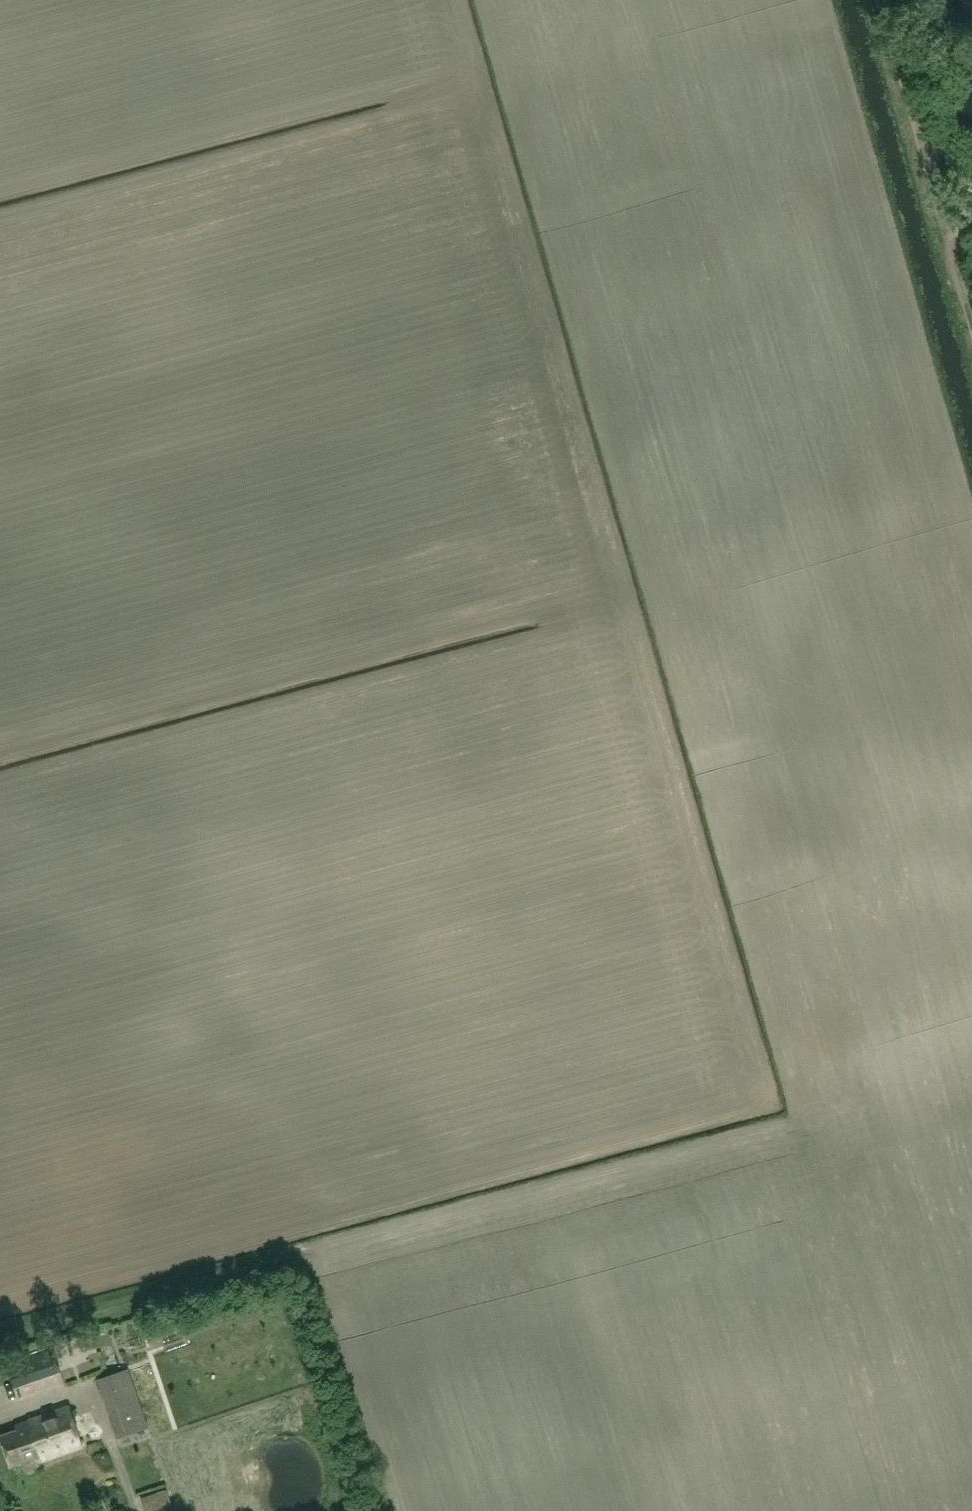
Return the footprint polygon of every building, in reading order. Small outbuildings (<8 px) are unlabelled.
[(27,1364),(10,1370),(17,1389),(34,1383),(27,1364)] [(139,1399),(137,1400),(128,1370),(97,1379),(107,1409),(108,1409),(112,1420),(111,1421),(117,1439),(149,1427),(139,1399)] [(15,1425),(16,1430),(0,1435),(0,1438),(10,1466),(40,1455),(41,1460),(81,1447),(67,1407),(15,1425)]
